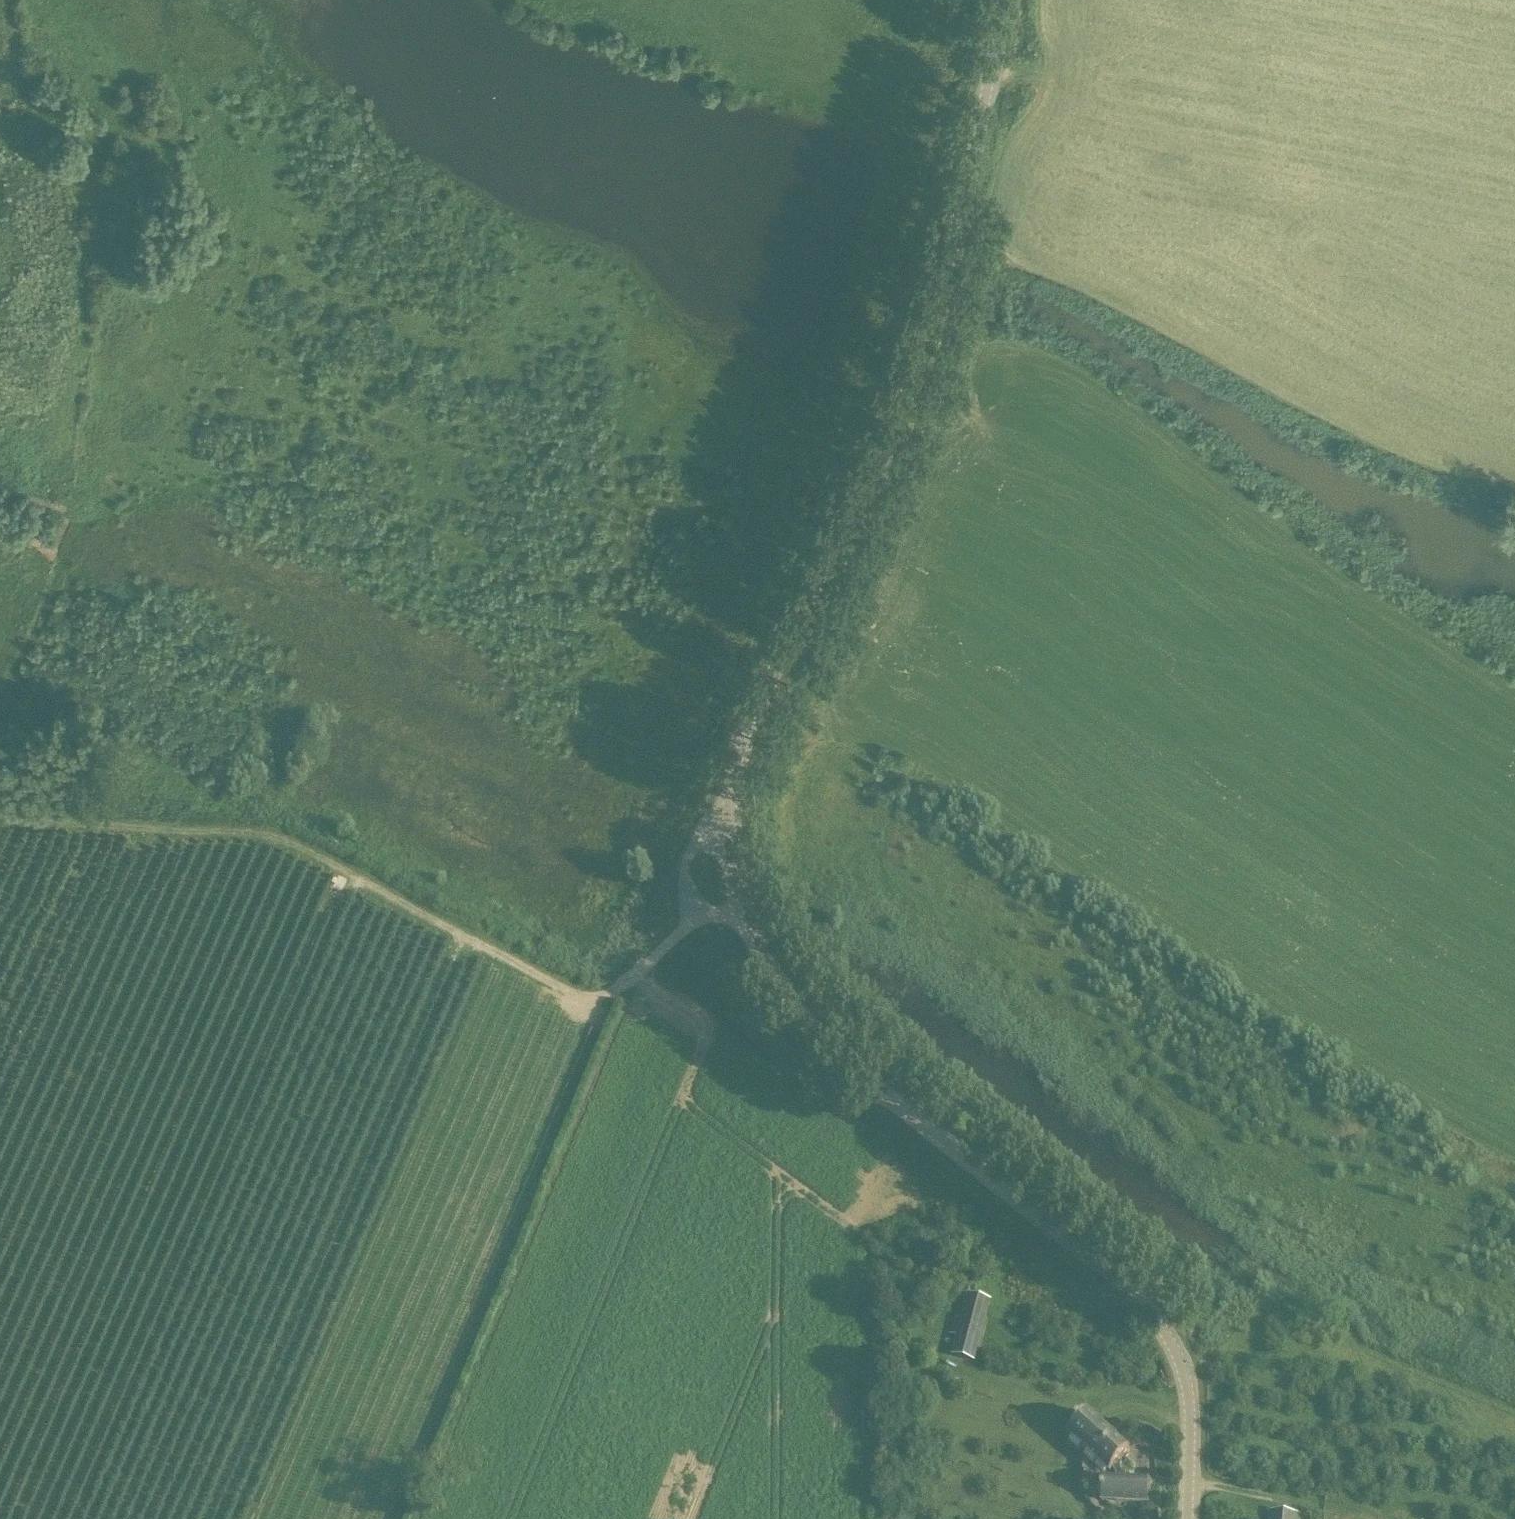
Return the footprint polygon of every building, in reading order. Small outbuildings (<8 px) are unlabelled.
[(960,1294),(946,1358),(975,1364),(989,1301),(960,1294)] [(1118,1462),(1128,1449),(1086,1414),(1067,1437),(1109,1472),(1112,1469),(1115,1473),(1116,1477),(1102,1477),(1101,1501),(1148,1503),(1148,1479),(1125,1478),(1125,1473),(1122,1472),(1120,1468),(1122,1465),(1118,1462)] [(1266,1518),(1301,1518),(1301,1513),(1292,1512),(1292,1514),(1266,1511),(1266,1518)]
